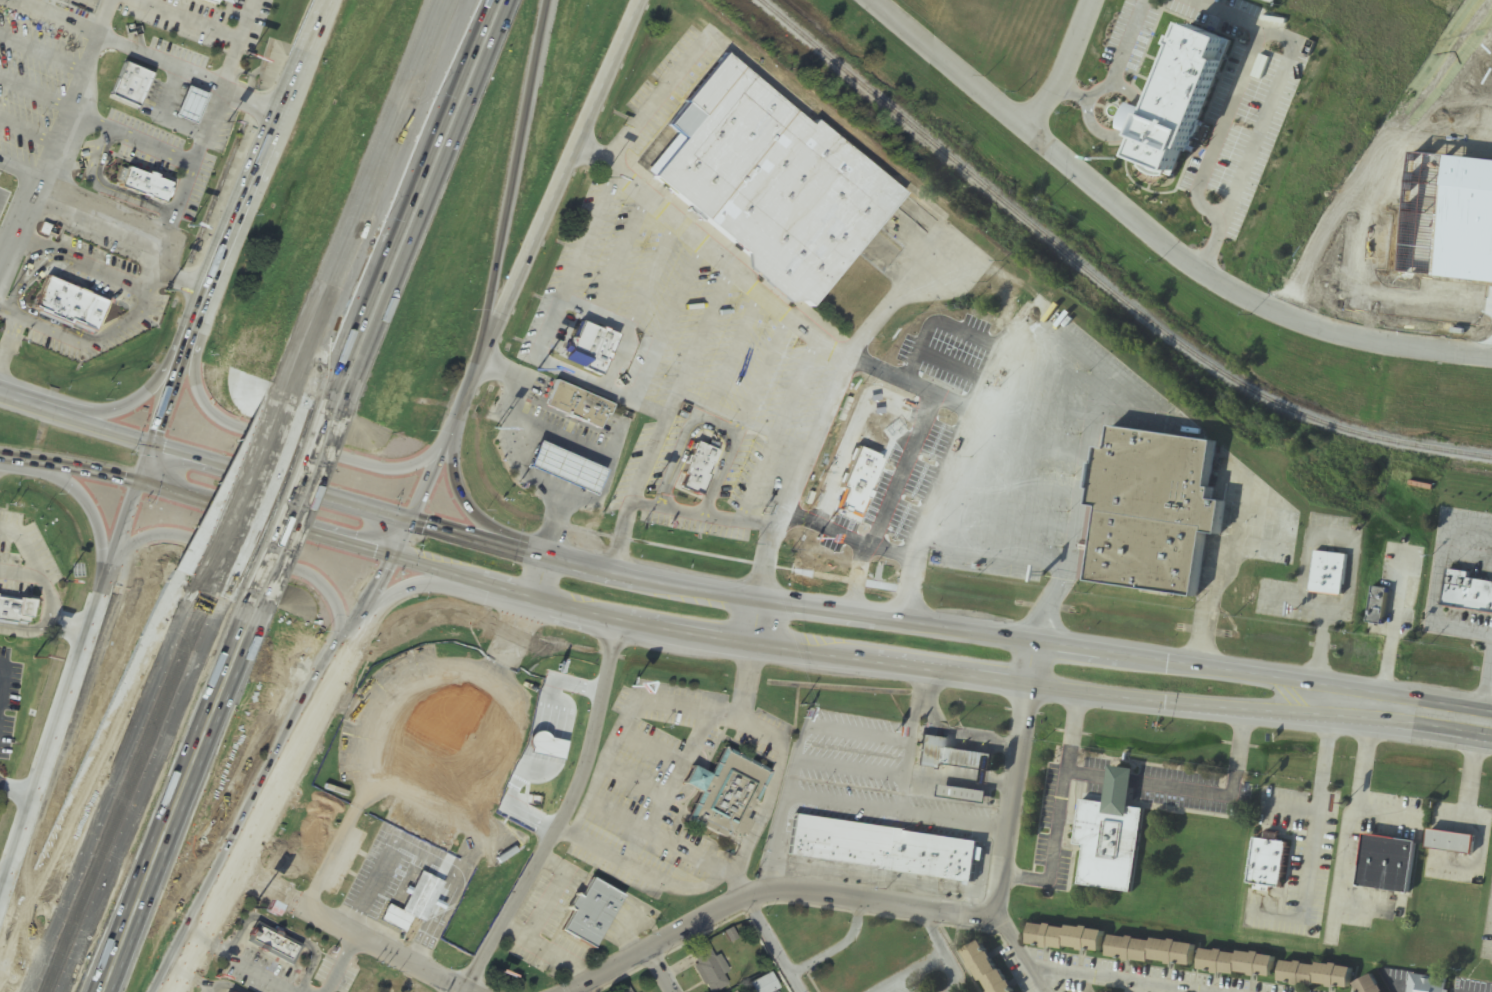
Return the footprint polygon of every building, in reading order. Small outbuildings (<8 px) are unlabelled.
[(1190,22),(1228,37),(1219,59),(1224,61),(1190,147),(1186,146),(1173,175),(1166,172),(1164,177),(1149,174),(1139,167),(1141,162),(1135,160),(1143,137),(1141,136),(1150,112),(1153,114),(1156,105),(1155,95),(1157,87),(1158,81),(1160,75),(1161,68),(1165,60),(1171,51),(1177,43),(1181,35),(1184,37),(1190,22)] [(724,52),(813,124),(817,119),(905,191),(812,306),(795,292),(788,301),(746,267),(754,258),(647,171),(678,134),(667,125),(686,103),(684,101),(724,52)] [(135,68),(121,103),(149,114),(163,80),(135,68)] [(197,91),(184,123),(206,132),(219,100),(197,91)] [(138,171),(130,190),(174,208),(182,189),(138,171)] [(63,280),(47,317),(61,322),(60,325),(86,336),(88,332),(102,338),(116,303),(63,280)] [(583,320),(571,346),(589,354),(584,367),(600,374),(617,335),(583,320)] [(566,388),(555,414),(609,437),(616,421),(619,423),(624,412),(566,388)] [(1126,437),(1123,459),(1113,458),(1110,474),(1108,474),(1104,501),(1106,502),(1092,591),(1210,610),(1220,544),(1233,546),(1239,512),(1226,510),(1228,499),(1223,498),(1230,453),(1126,437)] [(677,487),(697,497),(717,453),(696,443),(677,487)] [(842,502),(865,511),(887,452),(863,443),(842,502)] [(707,446),(693,481),(697,482),(692,496),(712,504),(720,483),(715,481),(720,471),(725,473),(732,456),(707,446)] [(551,449),(539,477),(605,505),(617,477),(551,449)] [(823,493),(815,508),(851,525),(866,496),(841,484),(834,499),(823,493)] [(1342,598),(1346,555),(1315,552),(1311,594),(1342,598)] [(1491,616),(1491,583),(1471,580),(1471,574),(1449,571),(1444,609),(1491,616)] [(1387,590),(1373,588),(1369,625),(1384,627),(1387,590)] [(20,600),(0,598),(0,618),(27,622),(28,615),(32,616),(35,597),(20,595),(20,600)] [(412,751),(387,750),(384,788),(480,795),(485,725),(414,720),(412,751)] [(945,751),(946,740),(919,738),(916,766),(991,773),(993,755),(945,751)] [(727,749),(714,775),(692,764),(683,781),(701,791),(687,818),(732,841),(769,771),(727,749)] [(1143,811),(1130,810),(1135,771),(1111,768),(1106,806),(1081,802),(1076,847),(1085,848),(1080,888),(1133,894),(1143,811)] [(939,800),(986,804),(987,792),(940,788),(939,800)] [(793,818),(788,858),(966,882),(971,841),(793,818)] [(1441,835),(1439,855),(1486,861),(1489,842),(1441,835)] [(1378,841),(1370,893),(1420,901),(1429,850),(1378,841)] [(1268,843),(1262,890),(1294,894),(1300,847),(1268,843)] [(622,896),(590,879),(580,898),(573,895),(566,908),(571,911),(560,932),(593,950),(622,896)] [(259,921),(248,942),(291,965),(302,944),(259,921)] [(1100,953),(1103,931),(1031,922),(1028,945),(1100,953)] [(1194,943),(1111,935),(1108,958),(1192,967),(1194,943)] [(987,991),(1012,991),(983,940),(964,950),(987,991)] [(729,985),(705,945),(687,955),(709,991),(717,991),(729,985)] [(1200,971),(1272,978),(1274,955),(1202,948),(1200,971)] [(1280,983),(1350,988),(1352,966),(1282,961),(1280,983)] [(1376,973),(1357,983),(1361,991),(1386,991),(1376,973)] [(778,991),(772,974),(750,982),(753,991),(775,991),(778,991)] [(1408,991),(1448,991),(1450,980),(1411,975),(1408,991)]
